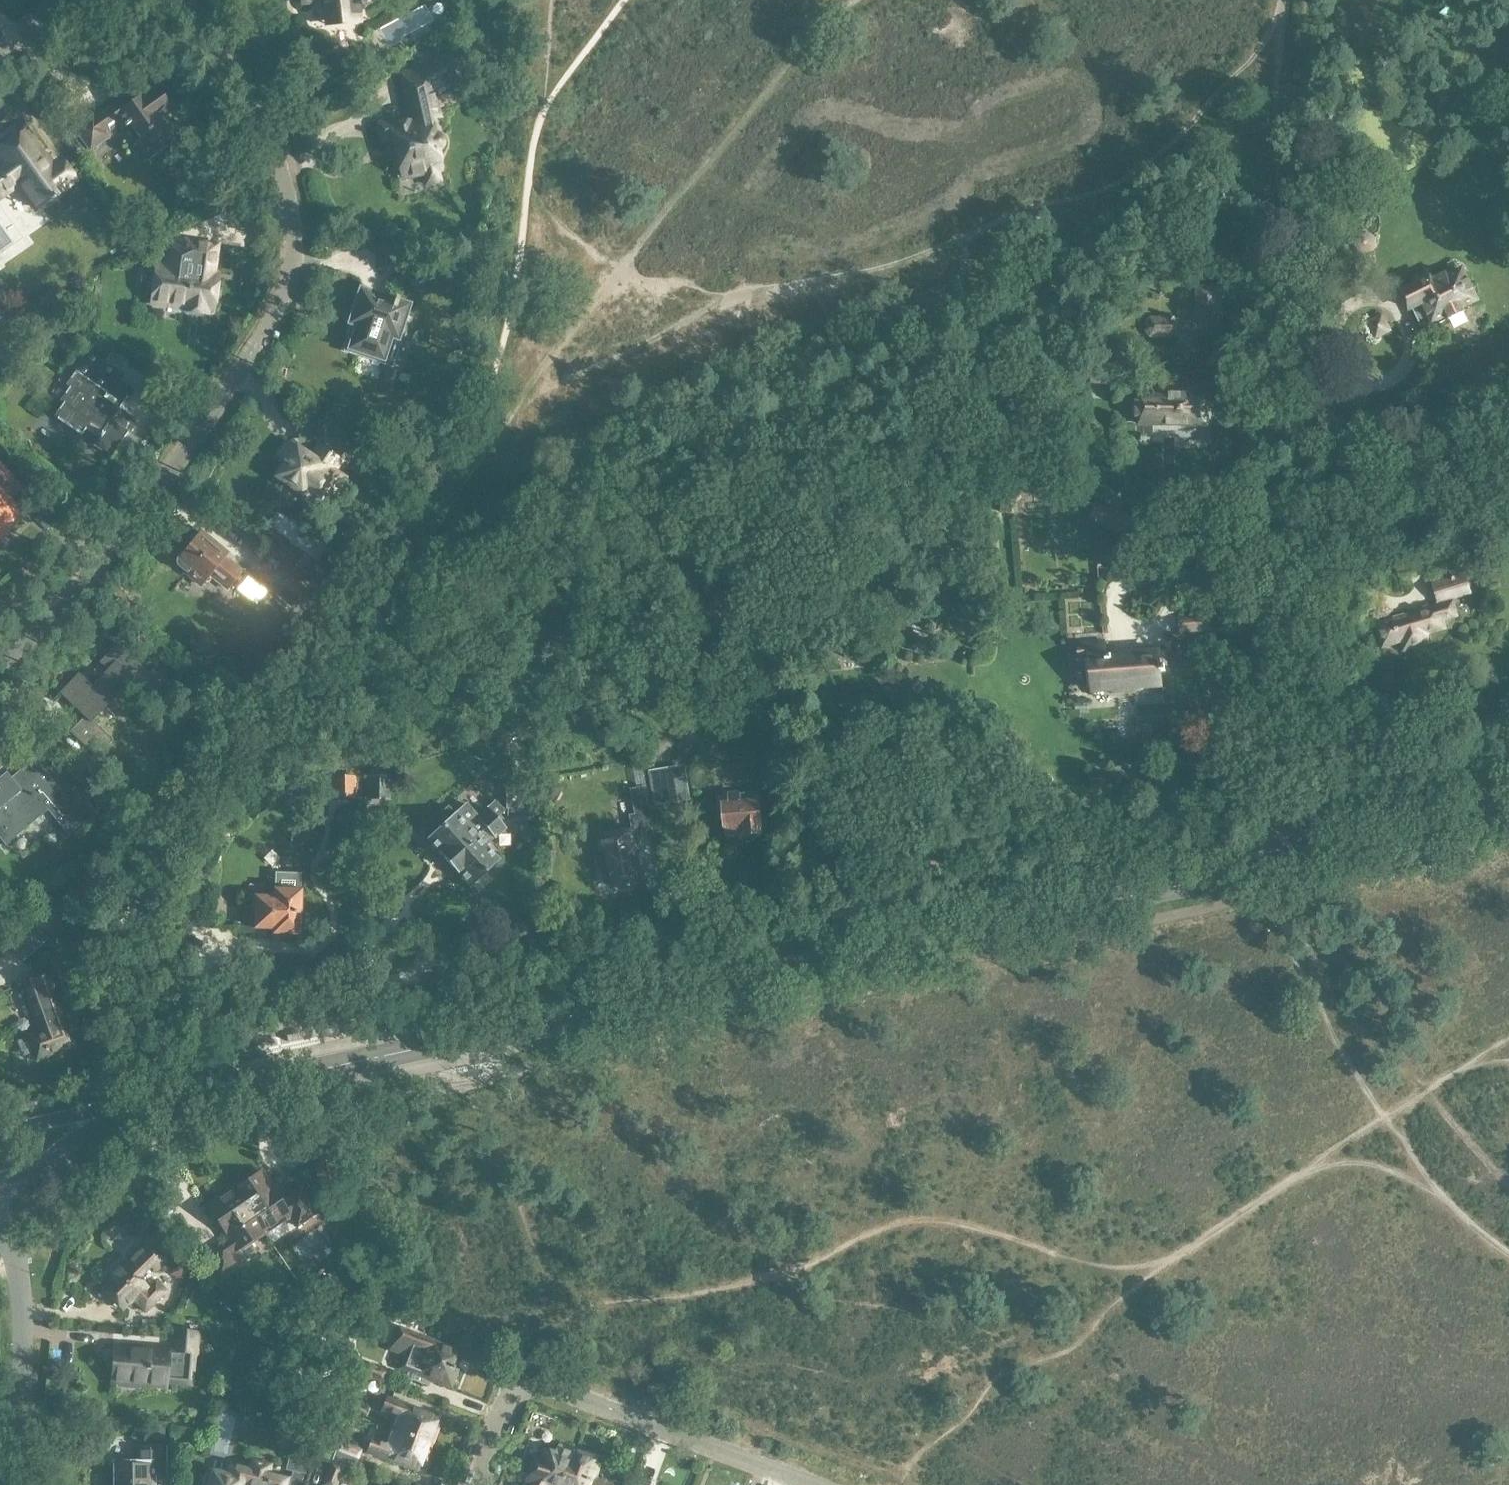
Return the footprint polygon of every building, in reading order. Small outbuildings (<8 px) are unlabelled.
[(324,27),(362,24),(361,13),(360,13),(359,0),(299,0),(300,6),(321,4),(324,27)] [(435,45),(426,49),(430,57),(439,53),(435,45)] [(437,117),(431,91),(432,91),(432,90),(475,67),(464,47),(426,67),(399,73),(409,117),(376,124),(380,141),(394,138),(403,177),(423,172),(425,185),(440,181),(438,169),(439,169),(436,152),(437,151),(439,151),(440,150),(441,148),(442,147),(443,145),(443,143),(443,142),(443,141),(442,140),(442,139),(441,137),(439,136),(437,135),(435,134),(434,134),(432,134),(429,119),(437,117)] [(169,145),(175,141),(158,117),(171,108),(155,85),(124,107),(119,99),(94,116),(93,114),(74,127),(92,153),(111,139),(106,133),(120,123),(124,129),(127,128),(127,129),(131,127),(143,143),(140,145),(151,162),(157,158),(162,166),(177,155),(169,145)] [(5,163),(0,167),(0,196),(11,189),(10,187),(17,181),(37,209),(65,188),(64,187),(71,182),(72,176),(65,166),(62,163),(58,163),(55,164),(50,167),(25,132),(0,149),(0,157),(5,163)] [(394,230),(394,241),(409,242),(410,231),(394,230)] [(210,279),(212,269),(213,269),(217,245),(184,241),(171,247),(169,264),(158,263),(152,305),(206,313),(207,305),(212,306),(216,280),(210,279)] [(1436,325),(1448,319),(1449,319),(1464,312),(1461,306),(1475,300),(1461,271),(1447,278),(1446,275),(1431,282),(1427,275),(1413,282),(1414,283),(1412,284),(1414,286),(1401,293),(1409,309),(1411,308),(1420,326),(1433,320),(1436,325)] [(1175,335),(1222,335),(1222,314),(1220,314),(1220,286),(1196,286),(1196,313),(1193,313),(1193,319),(1175,319),(1175,317),(1150,317),(1150,319),(1145,323),(1145,331),(1150,335),(1150,337),(1175,337),(1175,335)] [(397,339),(408,305),(360,289),(349,324),(360,327),(352,352),(385,363),(393,338),(397,339)] [(1364,323),(1369,334),(1387,325),(1382,314),(1364,323)] [(69,328),(62,336),(71,345),(78,337),(69,328)] [(63,403),(54,416),(81,435),(86,428),(83,426),(89,417),(104,427),(93,443),(111,455),(132,424),(116,413),(131,391),(114,380),(120,371),(89,351),(65,385),(68,387),(59,400),(63,403)] [(1155,394),(1139,394),(1139,424),(1155,424),(1169,424),(1183,424),(1194,424),(1208,424),(1208,395),(1194,394),(1194,389),(1176,389),(1176,394),(1155,394)] [(332,472),(341,460),(319,445),(311,457),(288,442),(278,456),(283,460),(282,461),(285,463),(276,476),(312,501),(323,486),(334,493),(343,479),(332,472)] [(5,531),(3,529),(18,516),(0,496),(0,536),(5,531)] [(178,566),(202,585),(210,575),(228,589),(242,572),(224,557),(227,554),(199,531),(177,558),(177,559),(176,560),(176,561),(176,562),(176,563),(177,564),(177,565),(178,566)] [(1401,642),(1404,650),(1429,643),(1427,634),(1445,628),(1443,620),(1457,616),(1451,594),(1457,592),(1458,596),(1467,593),(1466,590),(1469,589),(1462,567),(1449,571),(1452,579),(1440,583),(1446,603),(1376,624),(1383,647),(1401,642)] [(324,570),(313,585),(326,595),(337,581),(324,570)] [(276,594),(293,607),(308,589),(291,575),(276,594)] [(1207,618),(1179,620),(1180,634),(1208,632),(1207,618)] [(1163,651),(1105,655),(1104,641),(1078,643),(1079,658),(1088,658),(1089,666),(1087,669),(1088,679),(1090,682),(1091,691),(1144,687),(1147,689),(1154,688),(1157,686),(1162,685),(1161,671),(1165,671),(1163,651)] [(126,684),(144,702),(160,686),(117,643),(100,660),(107,668),(92,684),(79,672),(60,693),(85,715),(70,731),(96,757),(112,740),(92,720),(126,684)] [(642,758),(632,760),(634,768),(643,766),(642,758)] [(0,777),(0,839),(5,845),(28,826),(48,809),(70,836),(97,814),(85,800),(75,808),(33,759),(10,778),(6,772),(0,777)] [(685,763),(650,769),(656,804),(691,798),(685,763)] [(389,776),(368,776),(368,798),(389,798),(389,776)] [(354,777),(333,777),(333,798),(354,798),(354,777)] [(532,807),(534,807),(534,784),(506,784),(506,807),(509,807),(532,807)] [(636,813),(630,814),(633,829),(633,832),(653,829),(645,786),(637,787),(633,794),(636,813)] [(758,792),(717,796),(718,813),(724,813),(726,836),(761,833),(758,792)] [(448,806),(422,830),(429,838),(427,839),(449,863),(500,815),(504,811),(495,801),(486,809),(487,809),(478,817),(466,804),(455,813),(448,806)] [(509,807),(509,819),(532,820),(532,807),(509,807)] [(449,863),(469,885),(471,884),(477,890),(488,880),(482,873),(498,859),(486,846),(504,828),(499,823),(503,819),(500,815),(449,863)] [(633,832),(633,829),(599,835),(602,849),(606,851),(607,859),(601,860),(598,863),(600,872),(604,875),(610,873),(613,887),(642,882),(633,832)] [(300,912),(300,890),(299,890),(300,874),(275,873),(274,889),(273,889),(273,897),(254,896),(253,928),(272,929),(272,933),(299,934),(299,931),(303,932),(304,913),(300,912)] [(70,879),(36,909),(45,920),(72,897),(77,903),(85,896),(70,879)] [(28,915),(4,936),(24,958),(48,937),(28,915)] [(518,918),(514,933),(526,937),(530,921),(518,918)] [(435,962),(421,964),(422,978),(437,976),(435,962)] [(74,1047),(47,975),(23,984),(37,1024),(39,1023),(41,1030),(27,1035),(36,1060),(74,1047)] [(337,1182),(330,1160),(315,1165),(323,1187),(337,1182)] [(264,1231),(288,1214),(297,1227),(316,1214),(299,1189),(281,1202),(260,1171),(246,1180),(245,1178),(233,1186),(235,1188),(234,1189),(264,1231)] [(234,1189),(207,1207),(229,1239),(205,1256),(220,1277),(238,1264),(230,1253),(236,1249),(237,1250),(252,1240),(253,1241),(264,1234),(263,1232),(264,1231),(234,1189)] [(148,1288),(138,1277),(149,1266),(154,1271),(164,1261),(146,1243),(134,1255),(130,1255),(125,1260),(125,1264),(120,1269),(116,1269),(112,1273),(112,1277),(100,1288),(122,1310),(133,1299),(145,1311),(166,1291),(156,1281),(148,1288)] [(183,1279),(188,1266),(174,1261),(169,1274),(183,1279)] [(319,1288),(309,1295),(318,1309),(329,1301),(319,1288)] [(196,1352),(198,1331),(175,1329),(173,1350),(187,1351),(196,1352)] [(426,1376),(450,1385),(456,1370),(452,1368),(453,1366),(450,1365),(456,1350),(399,1329),(396,1337),(394,1336),(391,1343),(393,1343),(392,1347),(407,1353),(401,1367),(408,1369),(405,1377),(423,1384),(426,1376)] [(115,1347),(112,1381),(116,1381),(115,1386),(140,1388),(140,1383),(165,1385),(167,1368),(185,1370),(187,1351),(173,1350),(168,1349),(142,1347),(142,1349),(115,1347)] [(388,1370),(366,1362),(362,1374),(384,1382),(388,1370)] [(381,1409),(396,1415),(391,1428),(431,1443),(436,1429),(432,1428),(436,1416),(386,1398),(381,1409)] [(169,1435),(169,1425),(153,1425),(153,1435),(169,1435)] [(421,1457),(425,1459),(431,1443),(391,1428),(385,1445),(371,1439),(366,1451),(417,1469),(421,1457)] [(330,1461),(345,1467),(345,1466),(347,1466),(350,1459),(357,1462),(363,1448),(341,1439),(332,1460),(330,1460),(330,1461)] [(136,1446),(136,1464),(114,1464),(114,1484),(153,1484),(153,1474),(165,1474),(165,1446),(136,1446)] [(577,1451),(576,1451),(575,1454),(559,1448),(557,1454),(545,1450),(539,1448),(526,1484),(564,1484),(577,1451)] [(577,1451),(564,1484),(612,1484),(608,1484),(606,1480),(602,1479),(598,1480),(595,1479),(601,1461),(577,1451)] [(289,1455),(286,1470),(304,1474),(308,1460),(289,1455)] [(287,1478),(267,1473),(269,1465),(252,1461),(250,1469),(228,1463),(225,1474),(210,1470),(209,1473),(207,1476),(205,1483),(205,1484),(285,1484),(287,1478)] [(345,1467),(330,1461),(320,1484),(321,1484),(338,1484),(345,1467)]
